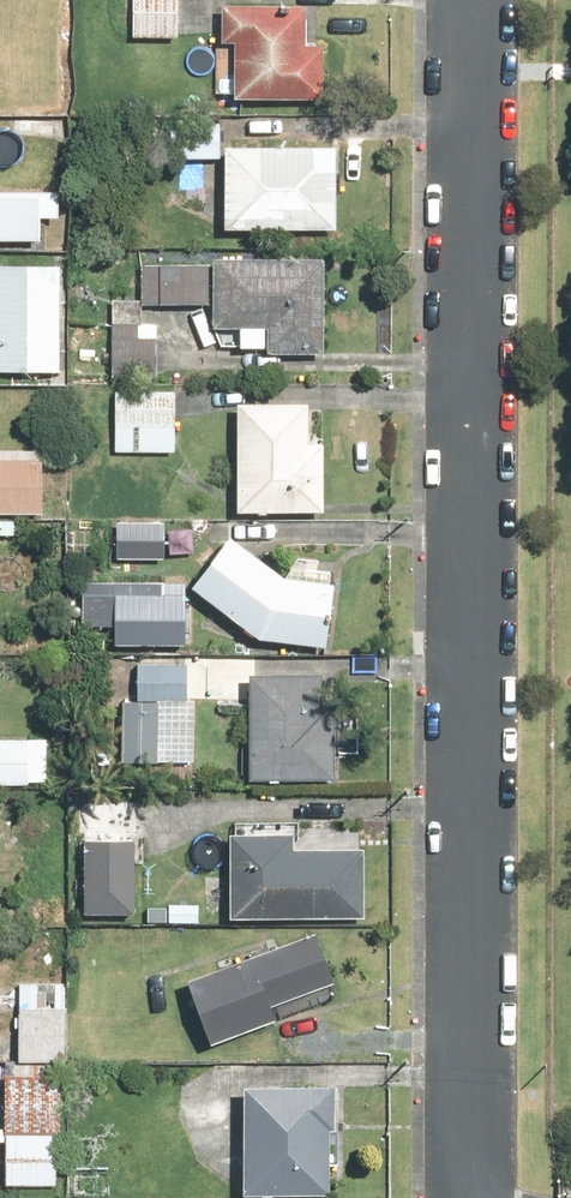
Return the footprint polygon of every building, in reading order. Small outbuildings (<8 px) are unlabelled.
[(137,37),(189,38),(189,0),(137,0),(137,37)] [(228,38),(240,38),(239,93),(331,94),(331,37),(315,37),(315,0),(229,0),(228,38)] [(176,114),(176,154),(224,154),(224,115),(176,114)] [(346,138),(233,138),(232,226),(345,226),(346,138)] [(220,250),(219,326),(244,326),(244,345),(332,346),(332,251),(220,250)] [(70,369),(71,255),(3,254),(2,288),(0,288),(0,340),(2,340),(2,368),(70,369)] [(210,254),(147,254),(147,301),(209,302),(210,254)] [(113,311),(112,377),(171,377),(172,311),(113,311)] [(183,387),(118,386),(117,448),(182,448),(183,387)] [(333,397),(245,397),(244,509),(332,509),(333,397)] [(53,509),(53,450),(0,450),(0,508),(53,509)] [(203,581),(264,632),(335,637),(340,570),(281,566),(242,534),(203,581)] [(345,667),(257,666),(256,780),(344,781),(345,667)] [(123,690),(122,757),(166,757),(167,691),(123,690)] [(55,780),(55,732),(0,731),(0,780),(55,780)] [(147,791),(82,791),(81,853),(147,853),(147,791)] [(306,829),(237,828),(236,914),(370,914),(370,844),(305,843),(306,829)] [(323,924),(193,970),(218,1040),(289,1015),(284,999),(342,978),(323,924)] [(20,979),(19,1057),(71,1057),(72,980),(20,979)] [(9,1061),(7,1179),(66,1180),(67,1062),(9,1061)] [(344,1077),(254,1077),(253,1188),(343,1189),(344,1077)]
